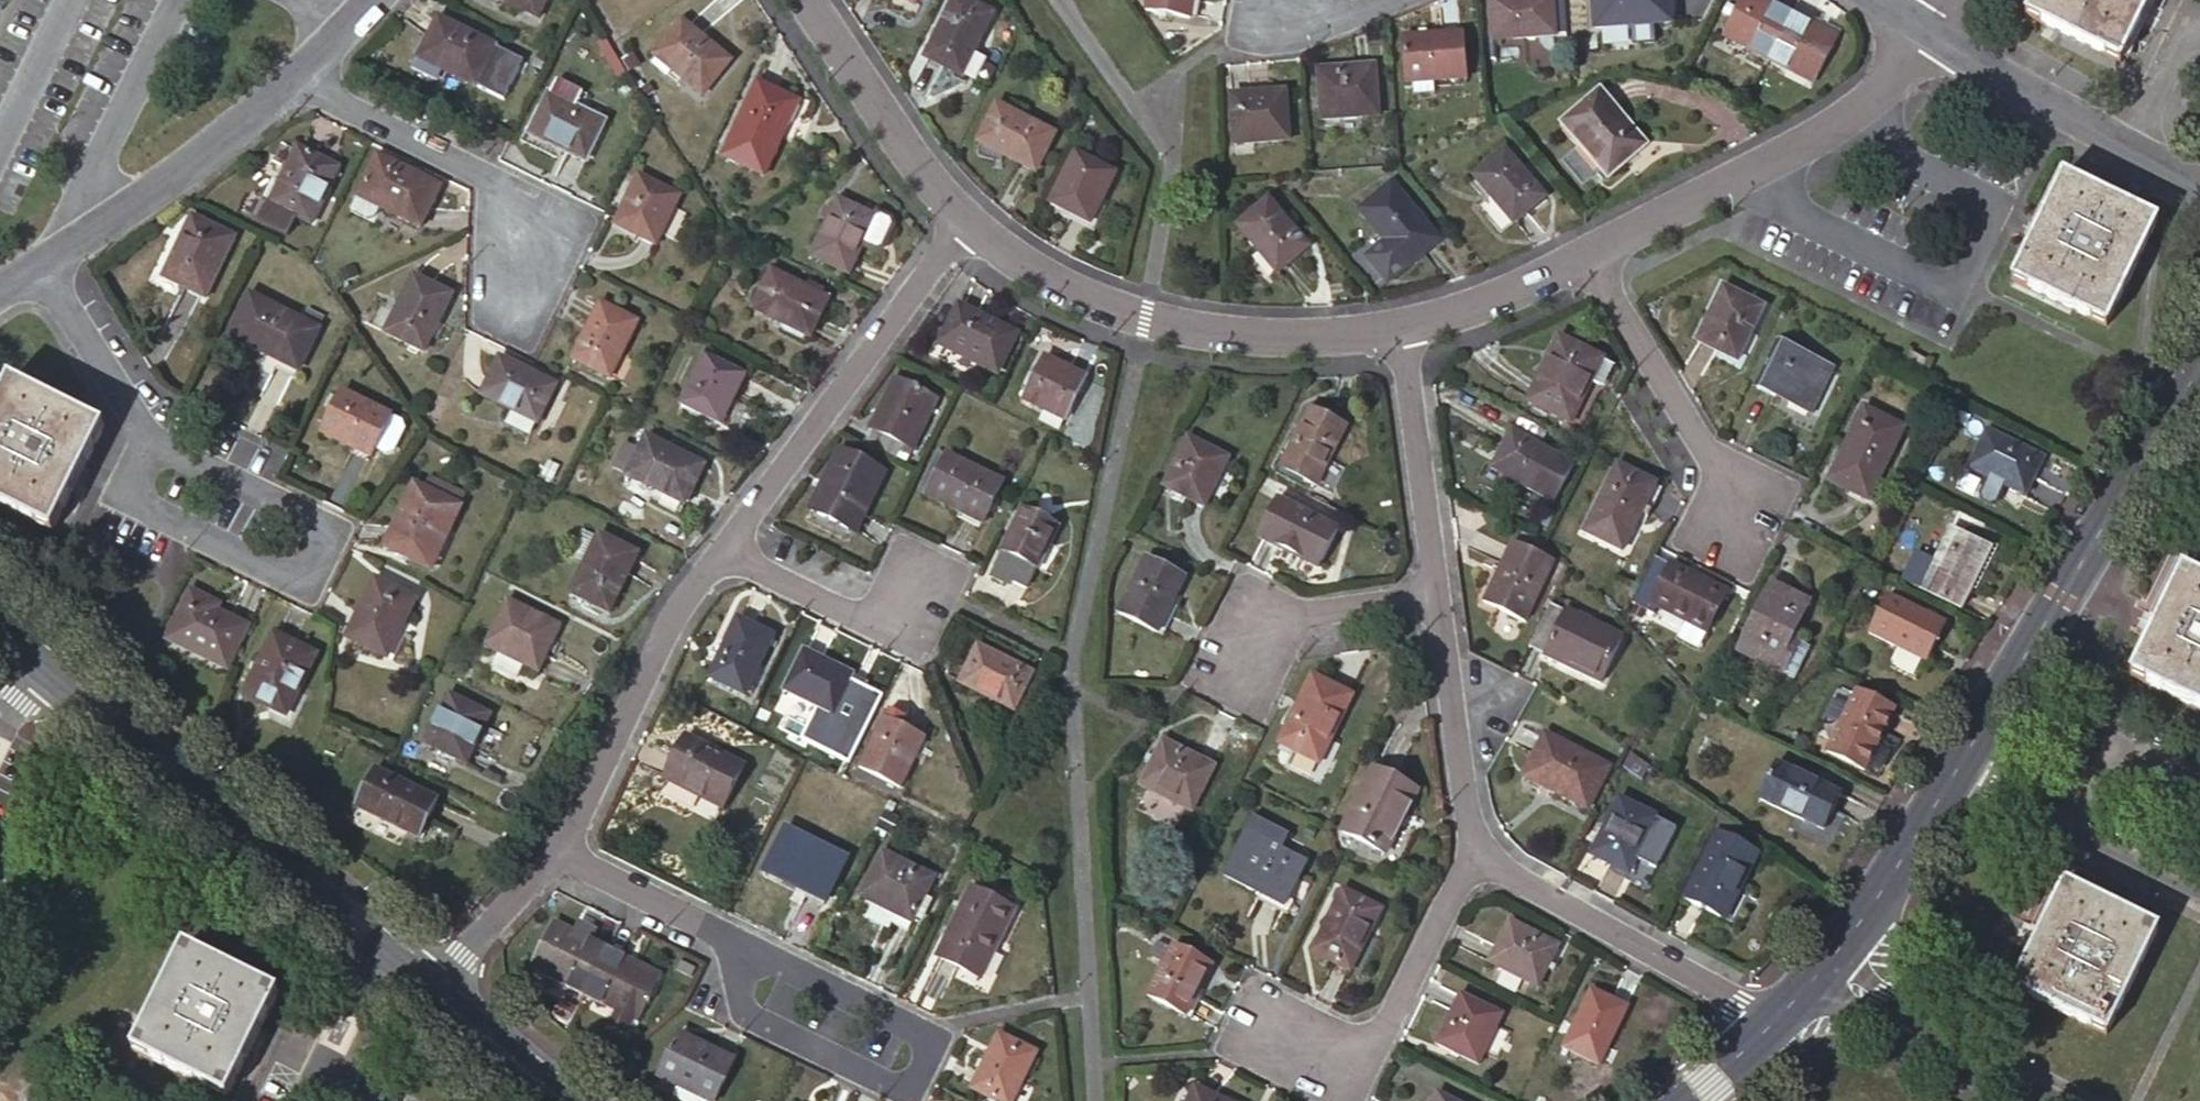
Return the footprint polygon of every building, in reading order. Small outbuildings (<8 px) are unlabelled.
[(538,19),(547,0),(500,0),(538,19)] [(991,15),(961,0),(954,0),(925,57),(961,75),(991,15)] [(1192,0),(1147,0),(1145,11),(1189,18),(1192,0)] [(1552,0),(1488,0),(1491,41),(1555,36),(1552,0)] [(1669,0),(1593,0),(1595,27),(1671,22),(1669,0)] [(1791,16),(1761,0),(1741,0),(1723,36),(1769,59),(1791,16)] [(2149,0),(2034,0),(2026,16),(2119,61),(2149,0)] [(1809,24),(1791,16),(1769,59),(1813,82),(1840,28),(1814,15),(1809,24)] [(475,86),(495,46),(438,19),(418,58),(475,86)] [(702,96),(729,61),(681,22),(653,56),(702,96)] [(1465,79),(1462,34),(1402,38),(1406,83),(1412,82),(1433,81),(1465,79)] [(1378,116),(1374,65),(1316,69),(1320,120),(1378,116)] [(1433,81),(1412,82),(1413,95),(1434,93),(1433,81)] [(780,133),(794,101),(756,83),(722,156),(763,176),(783,134),(780,133)] [(1288,140),(1284,92),(1230,95),(1234,144),(1288,140)] [(1608,173),(1642,145),(1599,93),(1564,122),(1608,173)] [(561,142),(558,148),(584,161),(603,123),(548,96),(532,128),(561,142)] [(1035,172),(1053,135),(996,105),(978,142),(1035,172)] [(529,134),(558,148),(561,142),(532,128),(529,134)] [(310,225),(338,168),(296,148),(269,204),(310,225)] [(1512,224),(1544,197),(1504,149),(1472,176),(1512,224)] [(1090,224),(1115,175),(1074,154),(1049,203),(1090,224)] [(419,227),(439,187),(377,156),(357,196),(350,211),(373,223),(381,208),(419,227)] [(655,246),(679,196),(638,175),(613,225),(655,246)] [(2106,326),(2156,222),(2063,176),(2012,280),(2106,326)] [(1384,244),(1404,268),(1438,240),(1391,183),(1357,211),(1384,244)] [(862,245),(875,217),(873,217),(837,199),(810,256),(848,274),(862,245)] [(1276,273),(1307,247),(1268,199),(1236,226),(1276,273)] [(875,217),(862,245),(875,251),(882,249),(893,225),(890,218),(876,212),(873,217),(875,217)] [(205,298),(234,237),(191,217),(162,277),(205,298)] [(1392,279),(1404,268),(1384,244),(1371,255),(1392,279)] [(809,336),(827,299),(770,272),(752,310),(809,336)] [(423,352),(451,295),(412,276),(384,333),(423,352)] [(1737,361),(1763,307),(1722,288),(1696,341),(1737,361)] [(297,371),(318,330),(293,317),(249,296),(229,336),(297,371)] [(293,317),(318,330),(325,315),(301,302),(293,317)] [(609,378),(636,322),(600,304),(572,359),(609,378)] [(997,372),(1015,335),(958,307),(940,344),(997,372)] [(1587,386),(1601,360),(1559,340),(1528,401),(1569,422),(1587,386)] [(1831,369),(1778,343),(1756,388),(1809,413),(1831,369)] [(720,425),(744,376),(704,356),(679,405),(720,425)] [(536,423),(554,386),(498,358),(481,395),(536,423)] [(1064,420),(1085,378),(1043,358),(1040,364),(1033,361),(1024,380),(1030,383),(1023,400),(1064,420)] [(1613,366),(1601,360),(1587,386),(1600,392),(1613,366)] [(862,444),(895,461),(903,446),(911,450),(936,400),(897,380),(881,411),(879,410),(862,444)] [(52,531),(103,428),(72,412),(11,382),(0,403),(0,505),(52,531)] [(375,449),(390,417),(341,393),(321,432),(371,457),(375,449)] [(1316,486),(1345,427),(1308,408),(1279,468),(1316,486)] [(1868,501),(1903,428),(1863,409),(1828,481),(1868,501)] [(400,422),(390,417),(375,449),(385,454),(393,452),(403,429),(400,422)] [(627,475),(645,437),(630,430),(612,468),(627,475)] [(2042,459),(1986,431),(1968,467),(1989,478),(2004,485),(2024,495),(2042,459)] [(1511,432),(1492,466),(1550,496),(1570,461),(1511,432)] [(684,503),(702,464),(645,437),(627,475),(684,503)] [(1204,507),(1228,458),(1186,437),(1162,487),(1204,507)] [(854,533),(883,473),(839,451),(809,511),(854,533)] [(982,523),(1002,482),(946,455),(926,496),(982,523)] [(1621,551),(1655,484),(1616,465),(1583,532),(1621,551)] [(424,490),(459,507),(467,492),(432,474),(424,490)] [(2004,485),(1989,478),(1981,494),(1983,500),(1990,504),(1996,502),(2004,485)] [(429,569),(459,507),(424,490),(414,485),(384,547),(429,569)] [(1318,568),(1337,530),(1276,500),(1257,537),(1318,568)] [(1026,587),(1056,526),(1023,510),(990,576),(1007,585),(1010,579),(1026,587)] [(1960,609),(1990,550),(1951,530),(1934,562),(1917,554),(1903,580),(1960,609)] [(608,614),(637,554),(598,534),(569,595),(608,614)] [(1524,620),(1551,564),(1512,544),(1485,601),(1524,620)] [(1726,593),(1655,557),(1641,582),(1657,591),(1650,604),(1653,606),(1686,622),(1678,639),(1698,649),(1706,632),(1726,593)] [(1156,633),(1185,577),(1145,558),(1117,613),(1156,633)] [(2182,572),(2131,676),(2199,710),(2199,581),(2182,572)] [(404,623),(416,599),(374,578),(345,637),(384,656),(401,621),(404,623)] [(1641,582),(1631,602),(1650,612),(1653,606),(1650,604),(1657,591),(1641,582)] [(1791,637),(1808,604),(1770,585),(1739,651),(1776,669),(1791,677),(1806,645),(1791,637)] [(248,626),(216,611),(207,606),(210,600),(190,591),(167,639),(227,669),(248,626)] [(1926,662),(1943,625),(1888,596),(1869,634),(1926,662)] [(207,606),(216,611),(219,605),(210,600),(207,606)] [(494,651),(521,664),(537,672),(559,627),(506,602),(484,646),(494,651)] [(1563,612),(1549,604),(1528,648),(1600,682),(1622,637),(1564,609),(1563,612)] [(744,695),(773,636),(737,618),(708,678),(744,695)] [(286,715),(315,655),(273,635),(244,694),(286,715)] [(1013,711),(1031,673),(977,646),(959,683),(1013,711)] [(513,680),(521,664),(494,651),(485,667),(513,680)] [(825,729),(852,675),(803,651),(783,691),(813,705),(806,720),(825,729)] [(1318,762),(1331,737),(1351,696),(1311,677),(1278,743),(1299,753),(1318,762)] [(1864,771),(1893,710),(1856,692),(1827,753),(1864,771)] [(466,764),(490,714),(448,694),(424,743),(466,764)] [(899,787),(924,738),(884,718),(859,767),(899,787)] [(1544,735),(1525,772),(1551,786),(1548,790),(1587,809),(1608,767),(1544,735)] [(722,808),(744,766),(685,737),(664,778),(722,808)] [(1341,742),(1331,737),(1318,762),(1299,753),(1294,764),(1323,778),(1341,742)] [(1192,812),(1214,767),(1162,740),(1139,786),(1192,812)] [(1824,830),(1841,794),(1776,763),(1758,800),(1824,830)] [(419,837),(437,799),(374,769),(356,806),(419,837)] [(1385,854),(1416,792),(1372,769),(1341,832),(1385,854)] [(1551,786),(1525,772),(1523,776),(1548,790),(1551,786)] [(1628,874),(1656,818),(1619,799),(1590,855),(1628,874)] [(1740,830),(1717,814),(1708,827),(1733,839),(1740,830)] [(1284,905),(1305,864),(1279,851),(1286,836),(1252,819),(1223,876),(1259,895),(1260,893),(1284,905)] [(828,895),(846,858),(786,829),(765,871),(800,889),(803,883),(828,895)] [(1724,920),(1758,855),(1717,834),(1683,899),(1724,920)] [(921,904),(934,877),(882,852),(860,897),(874,904),(867,919),(890,930),(893,923),(908,931),(912,922),(916,914),(921,917),(926,906),(921,904)] [(2106,1033),(2157,930),(2064,885),(2013,988),(2106,1033)] [(980,978),(1013,910),(970,888),(938,956),(980,978)] [(1349,971),(1379,910),(1342,891),(1312,952),(1349,971)] [(1537,988),(1558,946),(1509,922),(1488,963),(1537,988)] [(531,967),(584,993),(606,949),(553,923),(531,967)] [(1162,966),(1171,949),(1160,943),(1150,960),(1162,966)] [(1172,946),(1171,949),(1162,966),(1147,996),(1185,1016),(1211,966),(1172,946)] [(226,1097),(277,993),(185,948),(135,1051),(226,1097)] [(606,949),(584,993),(616,1009),(609,1026),(625,1034),(633,1018),(637,1020),(659,975),(606,949)] [(1599,1066),(1627,1008),(1591,990),(1562,1048),(1599,1066)] [(1478,1065),(1501,1015),(1460,995),(1436,1044),(1478,1065)] [(1035,1053),(998,1034),(972,1088),(997,1100),(1012,1100),(1035,1053)] [(708,1100),(713,1100),(733,1061),(679,1035),(658,1077),(675,1085),(708,1100)] [(675,1085),(670,1097),(678,1100),(708,1100),(675,1085)] [(1194,1087),(1187,1100),(1222,1100),(1194,1087)]
